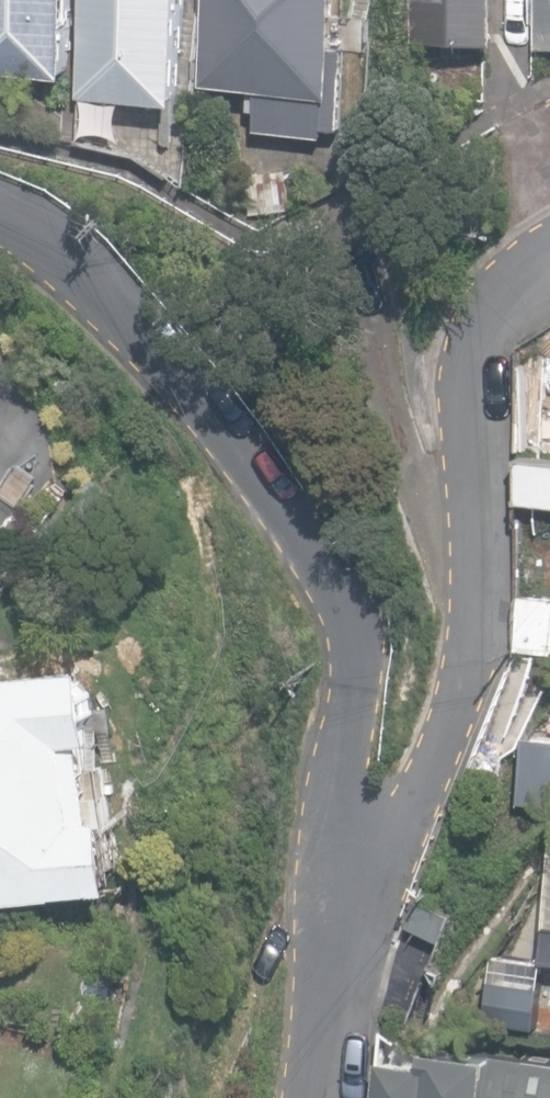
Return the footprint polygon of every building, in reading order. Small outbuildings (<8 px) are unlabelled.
[(67,74),(73,0),(0,0),(0,69),(67,74)] [(184,100),(190,0),(93,0),(87,94),(184,100)] [(325,135),(325,128),(343,129),(348,44),(338,44),(340,0),(204,0),(199,86),(254,89),(251,130),(325,135)] [(489,43),(492,0),(411,0),(408,38),(489,43)] [(549,40),(549,0),(543,0),(541,40),(549,40)] [(12,77),(0,76),(0,93),(10,93),(12,77)] [(516,401),(517,454),(549,453),(549,401),(516,401)] [(549,502),(549,461),(521,459),(518,500),(549,502)] [(529,593),(524,647),(549,650),(549,595),(529,593)] [(124,888),(114,815),(100,816),(90,738),(101,736),(92,667),(0,679),(0,903),(124,888)] [(525,735),(520,799),(549,801),(549,737),(525,735)] [(431,1043),(430,1059),(386,1055),(382,1097),(549,1097),(549,1054),(431,1043)]
